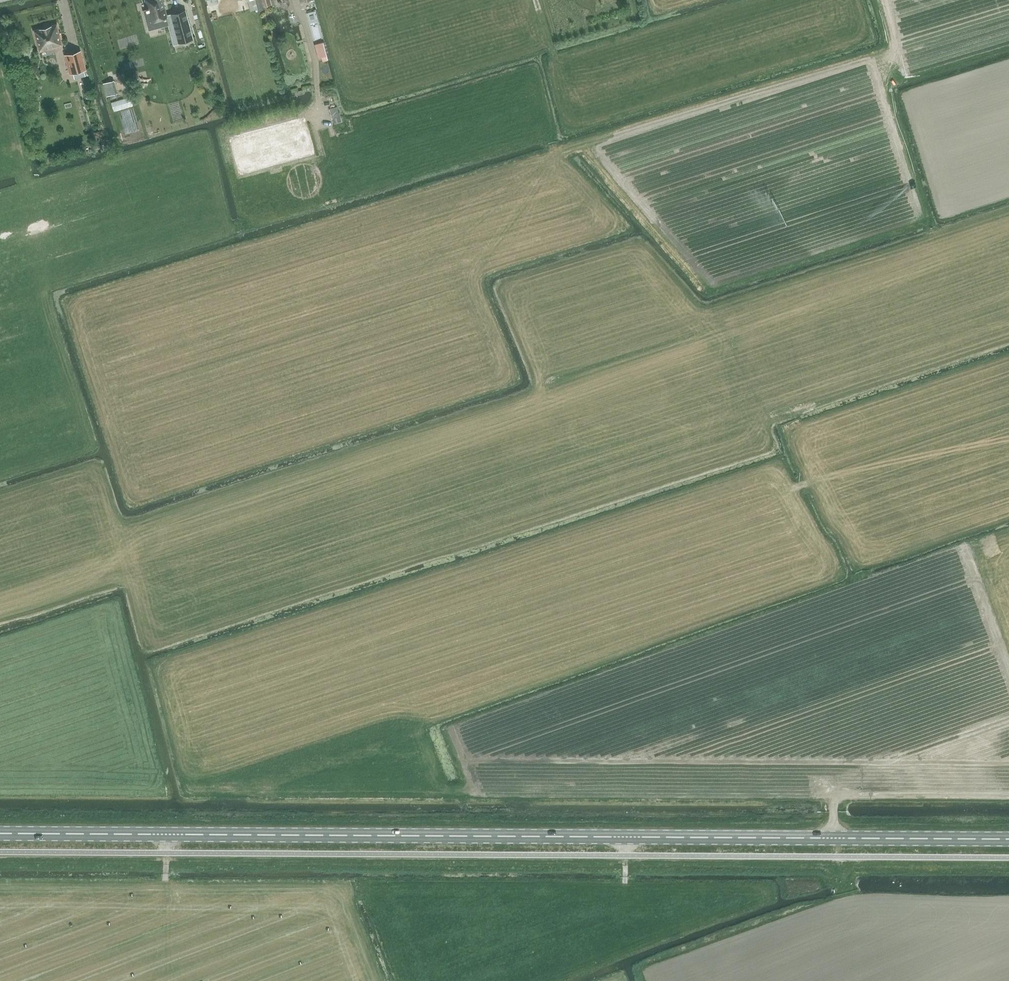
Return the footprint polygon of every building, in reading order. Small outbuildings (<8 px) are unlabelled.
[(167,16),(163,0),(145,0),(147,8),(146,8),(146,10),(145,10),(148,21),(160,18),(167,17),(167,16)] [(188,11),(175,15),(182,42),(195,38),(188,11)] [(283,13),(275,14),(276,30),(284,29),(283,13)] [(315,13),(308,15),(314,39),(320,38),(315,13)] [(57,23),(34,30),(40,52),(63,46),(57,23)] [(326,56),(322,42),(314,44),(318,58),(326,56)] [(70,75),(87,70),(82,51),(65,55),(70,75)] [(108,94),(114,92),(112,84),(105,86),(108,94)] [(333,118),(334,123),(342,121),(339,112),(337,107),(329,109),(331,115),(335,114),(336,118),(333,118)] [(248,170),(315,156),(307,117),(239,131),(248,170)] [(800,893),(800,880),(784,881),(784,894),(800,893)]
